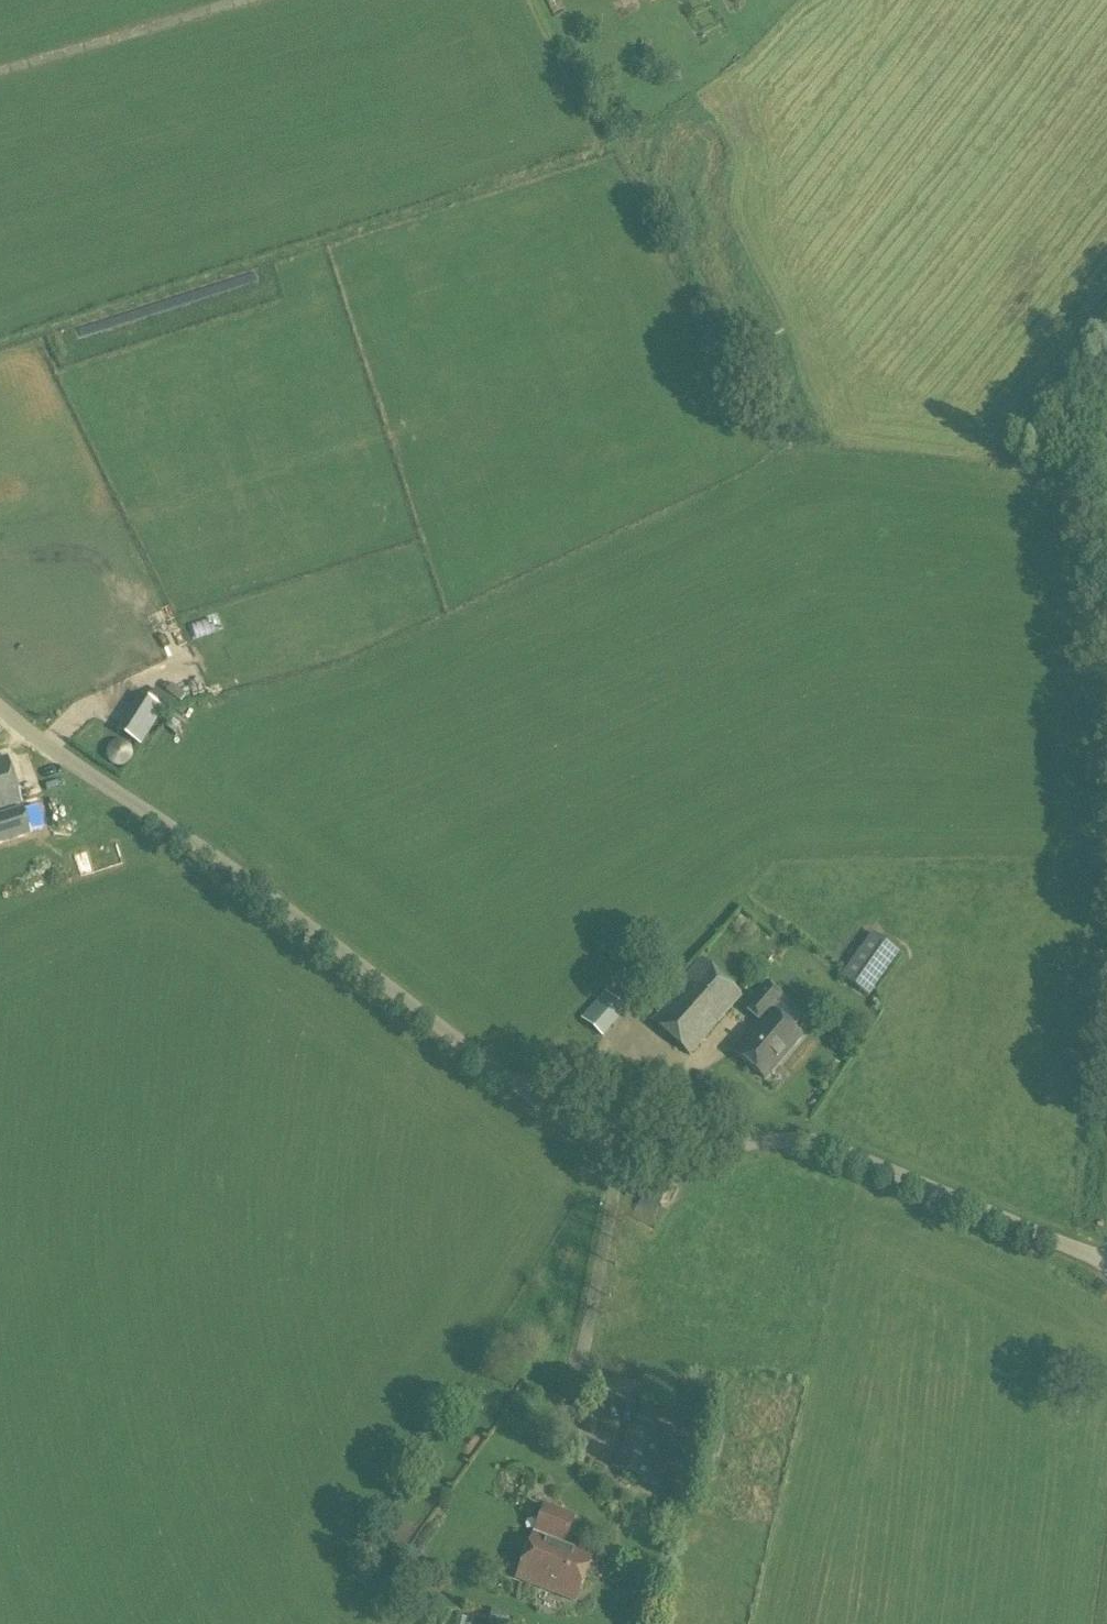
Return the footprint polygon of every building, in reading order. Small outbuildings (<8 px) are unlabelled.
[(139,696),(116,732),(141,748),(164,711),(162,710),(176,703),(157,691),(142,698),(139,696)] [(21,805),(8,758),(0,761),(0,811),(21,805)] [(31,837),(23,810),(0,817),(0,846),(31,837)] [(869,997),(899,954),(871,934),(840,977),(869,997)] [(696,1057),(720,1027),(745,996),(700,960),(676,991),(678,993),(653,1023),(696,1057)] [(763,1080),(800,1038),(770,1012),(782,998),(766,985),(744,1010),(760,1024),(733,1054),(763,1080)] [(603,1038),(626,1011),(604,993),(581,1020),(603,1038)] [(647,1226),(671,1184),(655,1175),(632,1217),(647,1226)] [(657,1487),(673,1446),(632,1430),(616,1471),(657,1487)] [(712,1473),(714,1463),(701,1459),(698,1470),(712,1473)] [(574,1600),(591,1556),(562,1545),(573,1518),(544,1507),(517,1578),(574,1600)] [(509,1614),(490,1610),(487,1623),(507,1623),(509,1614)]
